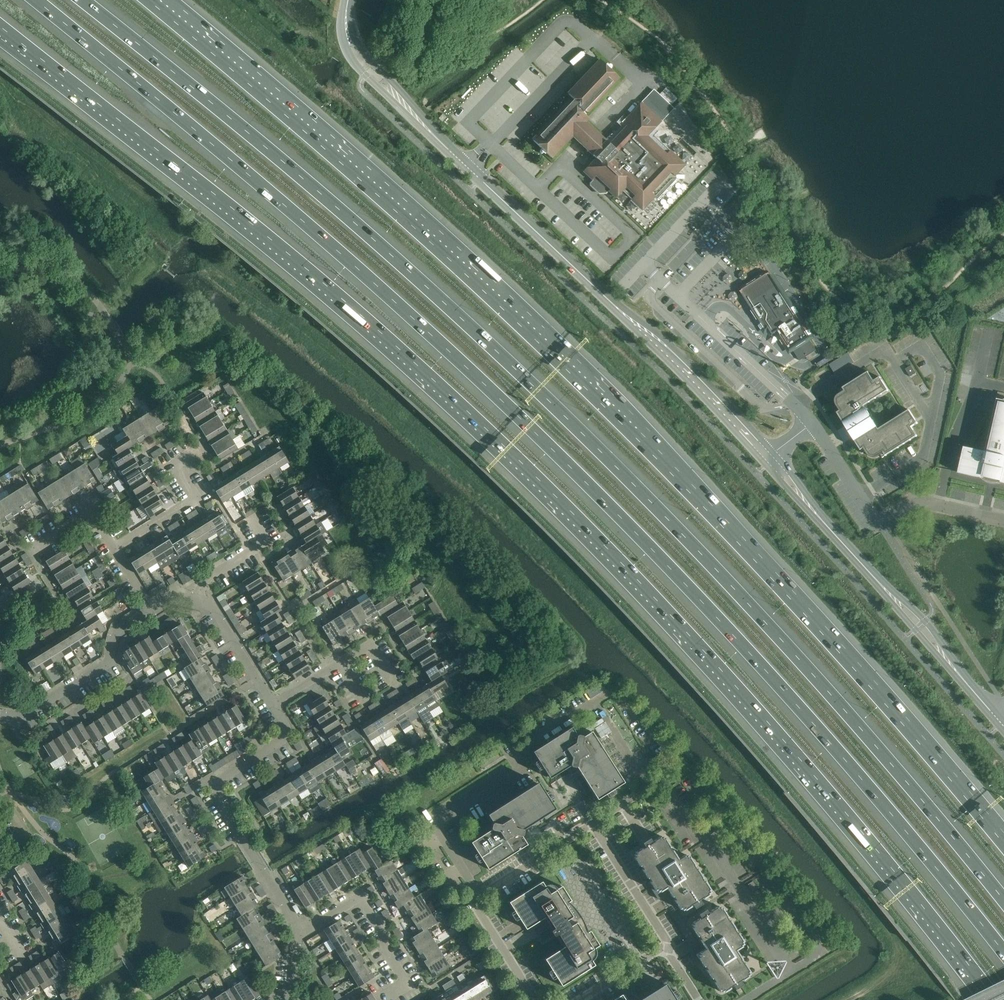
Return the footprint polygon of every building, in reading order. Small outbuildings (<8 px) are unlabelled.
[(616,198),(623,191),(642,210),(653,198),(655,200),(659,200),(679,179),(679,175),(677,173),(685,165),(670,150),(666,154),(647,136),(661,121),(642,103),(623,122),(627,126),(619,135),(614,130),(605,140),(581,117),(584,114),(583,113),(585,110),(588,112),(619,78),(600,60),(568,93),(574,99),(572,102),(569,100),(532,139),(552,158),(573,136),(592,154),(580,166),(579,165),(578,166),(592,179),(598,186),(605,193),(606,192),(614,200),(616,198)] [(646,98),(666,116),(673,108),(654,90),(646,98)] [(742,290),(740,291),(742,293),(743,294),(764,327),(765,329),(768,327),(773,334),(775,332),(778,330),(790,349),(792,348),(794,351),(798,356),(800,360),(808,355),(810,354),(816,350),(811,342),(809,339),(810,338),(809,337),(810,336),(808,332),(807,332),(799,319),(800,319),(797,315),(796,316),(788,302),(788,303),(771,276),(771,275),(769,272),(768,273),(767,274),(757,281),(743,290),(743,289),(742,290)] [(848,352),(829,364),(835,373),(854,362),(849,354),(848,352)] [(911,365),(905,369),(910,376),(916,373),(911,365)] [(856,435),(853,436),(863,453),(866,451),(867,452),(868,454),(869,455),(870,455),(872,456),(873,456),(875,457),(877,456),(878,456),(880,455),(881,454),(883,457),(917,436),(912,427),(918,423),(909,409),(879,429),(864,405),(889,390),(880,377),(874,380),(868,371),(840,389),(842,392),(840,393),(839,394),(838,395),(837,396),(836,397),(836,399),(835,400),(835,402),(836,403),(836,405),(837,406),(838,407),(835,409),(846,425),(849,424),(856,435)] [(223,386),(226,391),(231,387),(228,382),(223,386)] [(185,403),(191,413),(209,401),(203,392),(185,403)] [(1001,482),(1003,483),(1003,400),(997,399),(985,451),(964,446),(960,462),(958,471),(987,479),(1001,482)] [(191,413),(197,422),(215,411),(209,401),(191,413)] [(151,411),(162,429),(165,427),(164,426),(171,422),(160,405),(151,411)] [(243,406),(238,409),(241,414),(246,411),(243,406)] [(215,411),(197,422),(202,431),(221,420),(225,417),(219,408),(215,411)] [(158,431),(162,429),(151,411),(141,417),(151,434),(157,430),(158,431)] [(145,437),(151,434),(141,417),(132,423),(143,441),(146,439),(145,437)] [(208,441),(227,429),(221,420),(202,431),(208,441)] [(122,429),(127,435),(133,445),(139,441),(140,443),(143,441),(132,423),(122,429)] [(179,425),(174,428),(177,433),(182,430),(179,425)] [(254,425),(249,428),(252,433),(257,430),(254,425)] [(208,441),(214,450),(232,439),(227,429),(208,441)] [(118,454),(127,448),(133,445),(127,435),(117,442),(114,436),(109,439),(118,454)] [(93,447),(86,436),(81,440),(88,450),(93,447)] [(262,441),(265,446),(270,443),(267,438),(262,441)] [(178,444),(176,441),(174,439),(165,445),(168,450),(178,444)] [(214,450),(220,460),(238,448),(232,439),(214,450)] [(269,452),(278,467),(288,461),(279,446),(269,452)] [(154,458),(164,452),(161,447),(151,453),(154,458)] [(133,457),(131,453),(127,448),(118,454),(112,457),(118,467),(133,457)] [(244,453),(247,458),(252,455),(249,450),(244,453)] [(260,458),(269,473),(278,467),(269,452),(260,458)] [(59,453),(54,456),(57,461),(62,458),(59,453)] [(71,462),(75,469),(85,486),(91,482),(92,484),(96,481),(80,456),(71,462)] [(118,467),(124,476),(139,467),(133,457),(118,467)] [(250,464),(260,479),(269,473),(260,458),(250,464)] [(130,485),(145,476),(142,472),(152,465),(149,460),(144,463),(139,467),(124,476),(119,479),(125,489),(130,485)] [(225,465),(228,469),(233,466),(230,461),(225,465)] [(40,464),(35,467),(38,472),(43,469),(40,464)] [(241,470),(251,485),(260,479),(250,464),(241,470)] [(11,477),(24,470),(20,465),(8,472),(11,477)] [(85,486),(75,469),(66,475),(77,493),(80,491),(79,489),(85,486)] [(251,485),(241,470),(232,475),(241,491),(244,496),(254,490),(251,485)] [(206,476),(209,481),(214,478),(211,473),(206,476)] [(77,493),(66,475),(56,481),(67,497),(73,494),(74,495),(77,493)] [(223,481),(232,496),(241,491),(232,475),(223,481)] [(130,485),(136,495),(151,485),(145,476),(130,485)] [(164,484),(161,479),(156,482),(159,487),(164,484)] [(67,497),(56,481),(47,487),(58,505),(62,503),(61,501),(67,497)] [(223,481),(213,487),(218,495),(226,508),(236,502),(232,496),(223,481)] [(38,500),(28,483),(18,489),(30,507),(33,505),(32,504),(38,500)] [(156,494),(151,485),(136,495),(141,504),(156,494)] [(58,505),(47,487),(38,492),(48,509),(54,505),(55,507),(58,505)] [(277,496),(283,506),(298,496),(292,487),(277,496)] [(105,491),(101,494),(105,501),(109,498),(114,495),(110,488),(105,491)] [(30,507),(18,489),(9,495),(19,512),(25,508),(26,510),(30,507)] [(141,504),(151,519),(156,516),(153,511),(163,504),(156,494),(141,504)] [(9,495),(0,501),(0,502),(11,519),(14,517),(13,516),(19,512),(9,495)] [(283,506),(289,515),(304,506),(298,496),(283,506)] [(210,500),(205,503),(208,508),(213,505),(210,500)] [(0,502),(0,522),(1,523),(6,520),(7,521),(11,519),(0,502)] [(304,506),(289,515),(294,525),(310,515),(314,512),(309,504),(304,507),(304,506)] [(216,511),(207,517),(216,532),(225,527),(228,530),(232,527),(223,513),(219,515),(216,511)] [(128,513),(121,517),(127,527),(134,523),(128,513)] [(245,518),(242,513),(233,519),(236,523),(245,518)] [(41,525),(51,519),(48,514),(38,520),(41,525)] [(343,514),(339,516),(338,517),(341,522),(346,519),(343,514)] [(315,524),(310,515),(294,525),(300,534),(315,524)] [(198,523),(207,538),(216,532),(207,517),(198,523)] [(172,524),(175,529),(180,526),(177,521),(172,524)] [(315,524),(300,534),(306,543),(316,537),(327,531),(321,522),(321,521),(315,524)] [(188,529),(198,544),(207,538),(198,523),(188,529)] [(22,537),(32,531),(29,526),(19,532),(22,537)] [(179,535),(188,550),(198,544),(188,529),(179,535)] [(157,541),(167,556),(176,551),(170,540),(167,535),(157,541)] [(188,550),(179,535),(170,540),(176,551),(179,556),(188,550)] [(306,543),(301,546),(311,562),(321,556),(320,555),(325,552),(316,537),(306,543)] [(20,543),(17,538),(12,541),(15,546),(20,543)] [(148,547),(157,562),(167,556),(157,541),(148,547)] [(0,549),(0,562),(13,554),(7,545),(0,549)] [(92,545),(87,548),(90,553),(95,550),(92,545)] [(311,563),(311,562),(301,546),(295,550),(294,548),(290,551),(302,569),(311,563)] [(138,553),(148,568),(157,562),(148,547),(138,553)] [(70,559),(64,550),(46,561),(51,570),(70,559)] [(288,554),(282,558),(292,575),(302,569),(290,551),(287,553),(288,554)] [(29,557),(26,552),(21,556),(24,560),(29,557)] [(138,553),(129,559),(138,574),(148,568),(138,553)] [(0,562),(0,567),(3,573),(18,564),(13,554),(0,562)] [(29,557),(24,560),(27,565),(32,562),(29,557)] [(292,575),(282,558),(276,562),(275,560),(272,562),(283,581),(292,575)] [(51,570),(57,580),(75,568),(70,559),(51,570)] [(193,563),(186,567),(187,570),(189,573),(196,568),(193,563)] [(18,564),(3,573),(9,582),(24,573),(18,564)] [(103,564),(99,567),(102,572),(107,569),(103,564)] [(57,580),(63,589),(81,578),(82,578),(86,575),(81,566),(76,569),(75,568),(57,580)] [(248,591),(263,582),(257,572),(242,581),(248,591)] [(24,573),(9,582),(4,585),(10,595),(3,599),(8,606),(20,598),(19,597),(29,591),(26,586),(30,582),(24,573)] [(193,579),(190,574),(185,577),(188,582),(193,579)] [(355,574),(350,577),(353,582),(358,579),(355,574)] [(81,578),(63,589),(69,599),(72,597),(87,587),(92,584),(86,575),(82,578),(81,578)] [(170,584),(175,581),(172,576),(167,580),(170,584)] [(115,583),(112,578),(107,581),(110,586),(115,583)] [(326,585),(323,581),(318,584),(321,589),(326,585)] [(419,589),(424,586),(421,581),(416,585),(419,589)] [(161,590),(166,587),(163,582),(158,585),(161,590)] [(269,591),(263,582),(248,591),(254,601),(269,591)] [(336,586),(339,591),(344,588),(341,583),(336,586)] [(411,588),(414,593),(419,589),(416,585),(411,588)] [(72,597),(78,606),(88,600),(93,596),(87,587),(72,597)] [(118,588),(113,591),(116,596),(121,593),(118,588)] [(307,597),(312,594),(309,589),(304,592),(307,597)] [(260,610),(275,600),(269,591),(254,601),(260,610)] [(385,613),(398,604),(392,594),(374,605),(379,614),(380,616),(385,613)] [(317,598),(320,603),(325,600),(322,595),(317,598)] [(374,605),(369,597),(359,603),(371,621),(374,619),(373,618),(379,614),(374,605)] [(222,607),(227,604),(224,599),(219,602),(222,607)] [(81,611),(87,620),(97,615),(103,611),(97,601),(91,605),(89,602),(88,600),(78,606),(79,608),(81,611)] [(281,610),(275,600),(260,610),(265,619),(275,613),(281,610)] [(390,622),(408,611),(402,601),(398,604),(385,613),(390,622)] [(371,621),(359,603),(350,609),(360,626),(367,622),(367,624),(371,621)] [(436,606),(431,609),(434,614),(439,611),(436,606)] [(228,616),(233,613),(230,608),(225,611),(228,616)] [(360,626),(350,609),(341,615),(352,633),(355,631),(354,629),(360,626)] [(283,614),(286,619),(291,616),(288,611),(283,614)] [(396,631),(414,620),(408,611),(390,622),(396,631)] [(265,619),(260,622),(266,632),(281,622),(275,613),(265,619)] [(87,620),(82,623),(88,633),(97,627),(101,632),(106,629),(97,615),(87,620)] [(352,633),(341,615),(331,621),(342,638),(348,634),(349,635),(352,633)] [(170,616),(160,622),(162,627),(163,626),(173,621),(170,616)] [(294,621),(291,616),(286,619),(289,624),(294,621)] [(234,625),(239,622),(236,617),(231,620),(234,625)] [(65,618),(60,621),(64,626),(68,623),(65,618)] [(402,640),(420,629),(414,620),(396,631),(402,640)] [(440,623),(443,628),(448,625),(445,620),(440,623)] [(342,638),(331,621),(322,626),(333,645),(337,643),(336,641),(342,638)] [(160,622),(155,626),(158,631),(163,627),(162,627),(160,622)] [(266,632),(272,641),(287,632),(281,622),(266,632)] [(82,623),(72,629),(82,644),(91,638),(88,633),(82,623)] [(181,623),(167,633),(173,642),(178,639),(181,644),(191,638),(181,623)] [(240,634),(245,631),(241,626),(236,629),(240,634)] [(63,635),(72,650),(82,644),(72,629),(63,635)] [(408,650),(426,638),(420,629),(402,640),(408,650)] [(47,630),(42,633),(45,638),(50,635),(47,630)] [(295,633),(298,638),(303,635),(300,630),(295,633)] [(278,650),(293,641),(287,632),(272,641),(278,650)] [(167,633),(152,641),(158,652),(173,642),(167,633)] [(63,635),(53,641),(63,656),(72,650),(63,635)] [(306,640),(303,635),(298,638),(301,643),(306,640)] [(149,636),(139,642),(151,662),(161,656),(158,652),(152,641),(149,636)] [(28,642),(31,646),(36,643),(33,638),(28,642)] [(201,658),(202,657),(199,652),(205,649),(201,644),(196,647),(191,638),(181,644),(192,663),(201,658)] [(426,638),(408,650),(414,659),(417,657),(432,648),(426,638)] [(44,647),(54,662),(63,656),(53,641),(44,647)] [(299,650),(293,641),(278,650),(283,660),(299,650)] [(28,642),(23,645),(26,650),(31,646),(28,642)] [(139,642),(130,648),(143,668),(152,662),(151,662),(139,642)] [(44,647),(35,652),(44,668),(54,662),(44,647)] [(143,668),(130,648),(120,654),(133,674),(143,668)] [(306,651),(310,657),(315,653),(312,648),(306,651)] [(432,648),(417,657),(422,667),(432,661),(438,657),(432,648)] [(463,648),(458,651),(461,656),(466,653),(463,648)] [(283,660),(289,669),(304,660),(299,650),(283,660)] [(44,668),(35,652),(25,658),(35,674),(44,668)] [(204,664),(201,658),(192,663),(184,668),(190,677),(208,666),(206,663),(204,664)] [(289,669),(295,679),(310,669),(304,660),(289,669)] [(422,667),(425,671),(431,681),(441,675),(447,672),(441,662),(435,665),(432,661),(422,667)] [(190,677),(186,680),(192,689),(195,687),(212,676),(208,670),(210,669),(208,666),(190,677)] [(231,678),(228,673),(223,676),(226,681),(231,678)] [(162,679),(159,674),(154,677),(157,682),(162,679)] [(441,675),(431,681),(426,684),(432,694),(442,688),(445,693),(451,690),(441,675)] [(201,696),(219,685),(217,681),(216,682),(212,676),(195,687),(201,696)] [(144,683),(140,686),(141,687),(144,692),(148,689),(149,689),(154,686),(148,677),(143,681),(144,683)] [(415,677),(410,680),(413,685),(418,682),(415,677)] [(426,684),(417,690),(430,711),(439,705),(432,694),(426,684)] [(201,696),(207,706),(224,695),(220,689),(222,688),(219,685),(201,696)] [(125,688),(120,691),(123,696),(128,693),(125,688)] [(391,691),(395,696),(400,693),(397,688),(391,691)] [(417,690),(407,696),(417,711),(420,717),(430,711),(417,690)] [(141,692),(131,698),(141,714),(150,708),(141,692)] [(314,715),(329,705),(323,696),(313,702),(309,696),(304,700),(314,715)] [(407,696),(398,702),(407,717),(417,711),(407,696)] [(106,700),(109,705),(114,702),(111,697),(106,700)] [(131,698),(122,704),(131,719),(141,714),(131,698)] [(339,699),(334,702),(337,707),(342,704),(339,699)] [(398,702),(389,707),(398,723),(403,730),(412,724),(407,717),(398,702)] [(122,704),(112,710),(122,725),(131,719),(122,704)] [(236,705),(227,711),(236,726),(245,720),(236,705)] [(329,705),(314,715),(319,724),(334,714),(329,705)] [(389,707),(379,713),(389,728),(398,723),(389,707)] [(87,711),(90,716),(95,713),(92,708),(87,711)] [(112,710),(103,716),(112,731),(116,736),(125,730),(122,725),(112,710)] [(227,711),(217,717),(226,732),(236,726),(227,711)] [(354,715),(357,720),(362,717),(359,712),(354,715)] [(379,713),(370,719),(379,734),(383,739),(383,740),(392,735),(389,728),(379,713)] [(340,724),(334,714),(319,724),(313,728),(319,737),(325,733),(340,724)] [(94,722),(103,737),(112,731),(103,716),(94,722)] [(217,717),(208,722),(217,737),(226,732),(217,717)] [(350,717),(345,721),(349,726),(354,723),(350,717)] [(360,725),(370,740),(373,746),(383,739),(379,734),(370,719),(360,725)] [(91,738),(84,727),(81,722),(72,728),(81,743),(91,738)] [(94,722),(84,727),(91,738),(94,743),(103,737),(94,722)] [(208,722),(198,728),(208,743),(217,737),(208,722)] [(48,732),(53,729),(50,724),(45,727),(48,732)] [(325,733),(331,743),(341,737),(346,733),(340,724),(325,733)] [(346,733),(341,737),(331,743),(334,747),(341,757),(350,751),(345,743),(361,734),(356,727),(346,733)] [(578,734),(577,735),(572,727),(533,752),(538,760),(535,762),(535,763),(539,769),(540,770),(543,768),(550,778),(571,765),(571,766),(576,767),(577,767),(598,799),(606,794),(608,797),(610,797),(616,794),(616,792),(614,789),(624,782),(592,731),(583,736),(583,735),(578,734)] [(72,728),(63,734),(72,749),(81,743),(72,728)] [(189,734),(192,739),(199,749),(208,743),(198,728),(189,734)] [(181,732),(176,735),(180,740),(185,737),(181,732)] [(63,734),(53,740),(63,755),(72,749),(63,734)] [(176,735),(172,738),(175,743),(180,740),(176,735)] [(252,740),(250,738),(249,735),(244,738),(247,743),(252,740)] [(303,748),(296,738),(291,741),(298,751),(303,748)] [(202,754),(199,749),(192,739),(183,745),(192,760),(202,754)] [(67,762),(63,755),(53,740),(44,746),(50,756),(44,759),(48,764),(49,764),(52,769),(54,768),(55,770),(67,762)] [(163,743),(158,746),(161,752),(166,749),(163,743)] [(418,743),(413,746),(417,751),(422,748),(418,743)] [(183,745),(173,751),(183,766),(192,760),(183,745)] [(326,754),(336,771),(345,765),(345,764),(341,757),(334,747),(329,750),(330,751),(326,754)] [(495,748),(476,760),(482,768),(500,757),(495,748)] [(173,751),(164,756),(173,772),(183,766),(173,751)] [(320,755),(315,758),(326,776),(336,771),(326,754),(321,757),(320,755)] [(164,778),(173,772),(164,756),(154,762),(157,768),(164,778)] [(296,757),(290,760),(293,765),(299,762),(296,757)] [(326,776),(315,758),(310,761),(311,763),(307,766),(317,782),(326,776)] [(353,759),(345,764),(345,765),(349,770),(354,767),(356,765),(353,759)] [(222,766),(219,761),(214,764),(217,769),(222,766)] [(383,773),(388,770),(383,762),(378,766),(383,773)] [(195,764),(189,768),(195,779),(201,776),(195,764)] [(301,767),(297,770),(308,788),(317,782),(307,766),(302,768),(301,767)] [(357,771),(354,767),(349,770),(352,775),(357,771)] [(77,768),(73,771),(77,777),(77,779),(82,776),(77,768)] [(159,780),(160,781),(164,778),(157,768),(143,777),(149,786),(149,787),(159,780)] [(288,777),(298,794),(308,788),(297,770),(292,773),(293,774),(288,777)] [(272,771),(267,775),(270,779),(275,776),(272,771)] [(283,778),(278,781),(289,800),(298,794),(288,777),(284,780),(283,778)] [(147,801),(164,791),(161,786),(163,785),(160,781),(159,780),(149,787),(149,786),(141,791),(147,801)] [(274,786),(269,789),(280,805),(289,800),(278,781),(273,784),(274,786)] [(548,790),(545,792),(539,782),(488,814),(493,823),(492,823),(491,828),(491,829),(471,842),(478,852),(475,854),(474,856),(478,862),(480,862),(483,861),(488,869),(527,844),(522,836),(523,835),(524,831),(523,829),(556,809),(551,800),(554,799),(554,797),(550,791),(548,790)] [(263,816),(280,805),(269,789),(265,792),(264,790),(259,793),(261,797),(254,801),(263,816)] [(153,810),(171,799),(168,794),(167,795),(164,791),(147,801),(153,810)] [(202,806),(196,796),(191,799),(197,809),(202,806)] [(173,805),(174,804),(171,799),(153,810),(159,820),(176,809),(173,805)] [(322,801),(318,804),(321,810),(326,807),(322,801)] [(317,805),(311,809),(316,816),(322,812),(317,805)] [(165,829),(183,818),(180,813),(178,814),(176,809),(159,820),(165,829)] [(409,820),(404,812),(396,817),(401,825),(409,820)] [(186,822),(183,818),(165,829),(171,838),(187,828),(184,823),(186,822)] [(190,832),(187,828),(171,838),(177,847),(195,836),(192,831),(190,832)] [(338,834),(333,837),(336,842),(341,839),(338,834)] [(177,847),(183,857),(199,846),(196,842),(198,841),(195,836),(177,847)] [(636,853),(634,854),(635,856),(634,857),(640,866),(641,866),(643,868),(642,869),(648,878),(649,878),(650,880),(649,881),(653,886),(651,888),(651,889),(658,899),(667,893),(664,889),(666,888),(670,894),(672,897),(673,896),(675,899),(674,900),(676,903),(680,909),(681,908),(682,910),(684,909),(685,910),(691,906),(690,905),(692,904),(695,909),(702,904),(699,899),(702,898),(703,899),(709,895),(709,894),(711,892),(709,890),(711,890),(705,880),(703,881),(702,878),(703,877),(697,868),(696,869),(694,866),(695,865),(689,856),(688,857),(687,855),(685,856),(684,855),(678,859),(672,849),(671,850),(669,847),(670,847),(664,837),(663,838),(662,836),(660,837),(659,836),(653,840),(654,841),(652,842),(650,838),(642,843),(645,847),(642,849),(641,848),(635,852),(636,853)] [(217,849),(214,843),(209,846),(212,852),(217,849)] [(401,846),(405,851),(410,848),(406,843),(401,846)] [(199,846),(183,857),(188,866),(207,855),(203,850),(202,851),(199,846)] [(319,846),(314,849),(317,854),(322,851),(319,846)] [(372,847),(363,853),(371,867),(373,871),(375,871),(383,865),(372,847)] [(362,872),(365,870),(371,867),(363,853),(360,848),(350,854),(362,872)] [(352,878),(362,872),(350,854),(341,860),(352,878)] [(300,857),(295,860),(298,865),(303,862),(300,857)] [(27,860),(9,871),(12,876),(13,875),(16,880),(33,869),(27,860)] [(311,860),(305,864),(309,870),(315,867),(311,860)] [(343,884),(352,878),(341,860),(332,866),(343,884)] [(379,881),(397,869),(391,860),(383,865),(375,871),(379,876),(377,877),(379,881)] [(333,890),(343,884),(332,866),(322,871),(333,890)] [(33,869),(16,880),(19,884),(18,885),(21,890),(39,879),(33,869)] [(383,883),(386,889),(403,879),(397,869),(379,881),(381,884),(383,883)] [(252,870),(247,873),(250,878),(255,875),(252,870)] [(324,895),(333,890),(322,871),(313,877),(324,895)] [(242,876),(224,887),(230,897),(247,886),(243,880),(245,879),(242,876)] [(315,901),(324,895),(313,877),(303,883),(315,901)] [(25,894),(28,898),(44,888),(39,879),(21,890),(24,895),(25,894)] [(391,899),(409,888),(403,879),(386,889),(390,895),(389,896),(391,899)] [(546,885),(545,885),(542,881),(509,902),(514,910),(511,912),(511,914),(515,920),(516,920),(519,918),(526,929),(544,917),(551,928),(550,928),(549,929),(553,936),(555,936),(555,935),(563,947),(545,958),(551,969),(548,971),(548,972),(552,979),(554,979),(556,977),(562,986),(595,965),(592,960),(593,959),(594,958),(595,957),(596,955),(596,954),(596,952),(596,951),(596,949),(595,948),(599,945),(590,930),(588,931),(585,923),(580,915),(575,908),(569,902),(571,900),(562,885),(557,888),(557,887),(555,886),(554,885),(553,884),(552,884),(550,884),(549,884),(547,884),(546,885)] [(315,901),(303,883),(294,889),(305,907),(315,901)] [(251,892),(247,886),(230,897),(236,906),(254,895),(252,891),(251,892)] [(29,904),(32,909),(50,897),(44,888),(28,898),(31,903),(29,904)] [(403,905),(415,897),(409,888),(391,899),(393,903),(394,902),(398,908),(403,905)] [(10,897),(13,902),(18,898),(15,893),(10,897)] [(420,894),(415,897),(403,905),(407,910),(405,911),(407,915),(426,903),(420,894)] [(254,895),(236,906),(242,915),(254,908),(259,905),(255,899),(256,898),(254,895)] [(37,912),(40,917),(56,907),(50,897),(32,909),(35,913),(37,912)] [(378,907),(383,904),(380,899),(375,902),(378,907)] [(411,917),(415,923),(431,913),(426,903),(407,915),(409,918),(411,917)] [(215,906),(204,914),(209,921),(220,913),(215,906)] [(693,923),(691,924),(692,926),(691,927),(695,933),(697,936),(698,936),(700,938),(699,939),(705,948),(703,949),(701,945),(691,951),(696,959),(699,963),(701,962),(704,966),(705,966),(707,968),(705,969),(711,979),(713,978),(714,981),(713,981),(719,991),(720,990),(721,992),(723,991),(724,992),(731,988),(730,987),(733,985),(735,989),(743,984),(740,980),(742,979),(742,980),(749,976),(748,975),(750,974),(749,972),(750,971),(744,962),(743,963),(741,960),(742,959),(736,950),(742,946),(742,945),(744,944),(743,942),(744,941),(738,932),(737,932),(735,930),(736,929),(730,920),(729,920),(727,918),(728,917),(722,907),(721,908),(720,906),(718,907),(717,906),(711,910),(711,911),(709,913),(706,909),(698,914),(701,918),(700,919),(699,918),(692,922),(693,923)] [(41,922),(44,927),(62,916),(56,907),(40,917),(42,921),(41,922)] [(257,914),(254,908),(242,915),(236,918),(242,928),(261,916),(259,913),(257,914)] [(387,921),(392,918),(386,909),(381,912),(387,921)] [(21,915),(24,920),(29,917),(26,912),(21,915)] [(427,929),(438,923),(431,913),(415,923),(418,929),(417,930),(419,933),(427,928),(427,929)] [(447,916),(447,917),(450,921),(455,918),(452,913),(447,916)] [(349,914),(344,917),(347,922),(352,919),(349,914)] [(48,931),(51,936),(68,925),(62,916),(44,927),(47,932),(48,931)] [(263,920),(261,916),(242,928),(248,937),(265,927),(261,921),(263,920)] [(465,921),(474,935),(480,932),(470,917),(465,921)] [(91,924),(88,919),(83,923),(86,928),(91,924)] [(339,920),(324,929),(330,939),(345,930),(339,920)] [(457,922),(452,925),(456,930),(460,927),(457,922)] [(68,925),(51,936),(54,940),(52,941),(56,946),(74,935),(68,925)] [(269,933),(265,927),(248,937),(254,947),(272,935),(270,932),(269,933)] [(392,930),(398,940),(403,937),(397,927),(392,930)] [(361,933),(358,928),(353,931),(356,936),(361,933)] [(412,942),(416,948),(433,938),(427,929),(427,928),(419,933),(408,939),(411,943),(412,942)] [(351,939),(345,930),(330,939),(336,948),(351,939)] [(33,934),(36,939),(41,936),(38,931),(33,934)] [(458,935),(461,940),(466,937),(463,932),(458,935)] [(272,935),(254,947),(260,956),(276,945),(273,939),(274,938),(272,935)] [(433,938),(416,948),(420,954),(418,955),(420,958),(439,947),(433,938)] [(341,958),(357,948),(351,939),(336,948),(341,958)] [(280,951),(276,945),(260,956),(266,965),(284,954),(282,951),(280,951)] [(424,961),(428,967),(444,956),(439,947),(420,958),(422,962),(424,961)] [(362,958),(357,948),(341,958),(347,967),(362,958)] [(74,963),(70,958),(65,961),(59,951),(49,957),(59,972),(61,977),(69,972),(70,970),(68,966),(74,963)] [(444,956),(428,967),(431,973),(430,974),(432,977),(450,966),(444,956)] [(49,957),(40,963),(53,984),(62,978),(61,977),(59,972),(49,957)] [(353,976),(368,967),(362,958),(347,967),(353,976)] [(476,964),(478,967),(480,970),(485,967),(482,961),(476,964)] [(40,963),(30,969),(40,984),(43,989),(53,984),(40,963)] [(374,977),(368,967),(353,976),(359,986),(374,977)] [(21,975),(30,990),(40,984),(30,969),(21,975)] [(488,972),(473,981),(483,997),(498,987),(488,972)] [(462,973),(457,976),(460,982),(466,979),(464,976),(462,973)] [(30,990),(21,975),(11,981),(18,990),(12,993),(17,999),(23,999),(25,999),(33,994),(30,990)] [(249,999),(251,999),(259,995),(248,976),(238,982),(249,999)] [(333,983),(329,978),(324,981),(328,986),(333,983)] [(464,987),(459,990),(456,985),(453,979),(447,982),(451,988),(459,999),(472,999),(464,987)] [(472,999),(477,999),(483,997),(473,981),(472,979),(467,982),(468,984),(464,987),(472,999)] [(237,999),(249,999),(238,982),(229,988),(237,999)] [(447,982),(442,985),(446,991),(451,988),(447,982)] [(676,999),(679,997),(680,996),(676,990),(674,989),(671,991),(666,983),(638,999),(677,999),(676,999)] [(741,986),(736,990),(739,995),(744,991),(741,986)] [(60,993),(63,999),(72,994),(69,988),(60,993)] [(223,999),(237,999),(229,988),(220,994),(223,999)] [(442,994),(446,999),(459,999),(451,988),(446,991),(442,994)]
